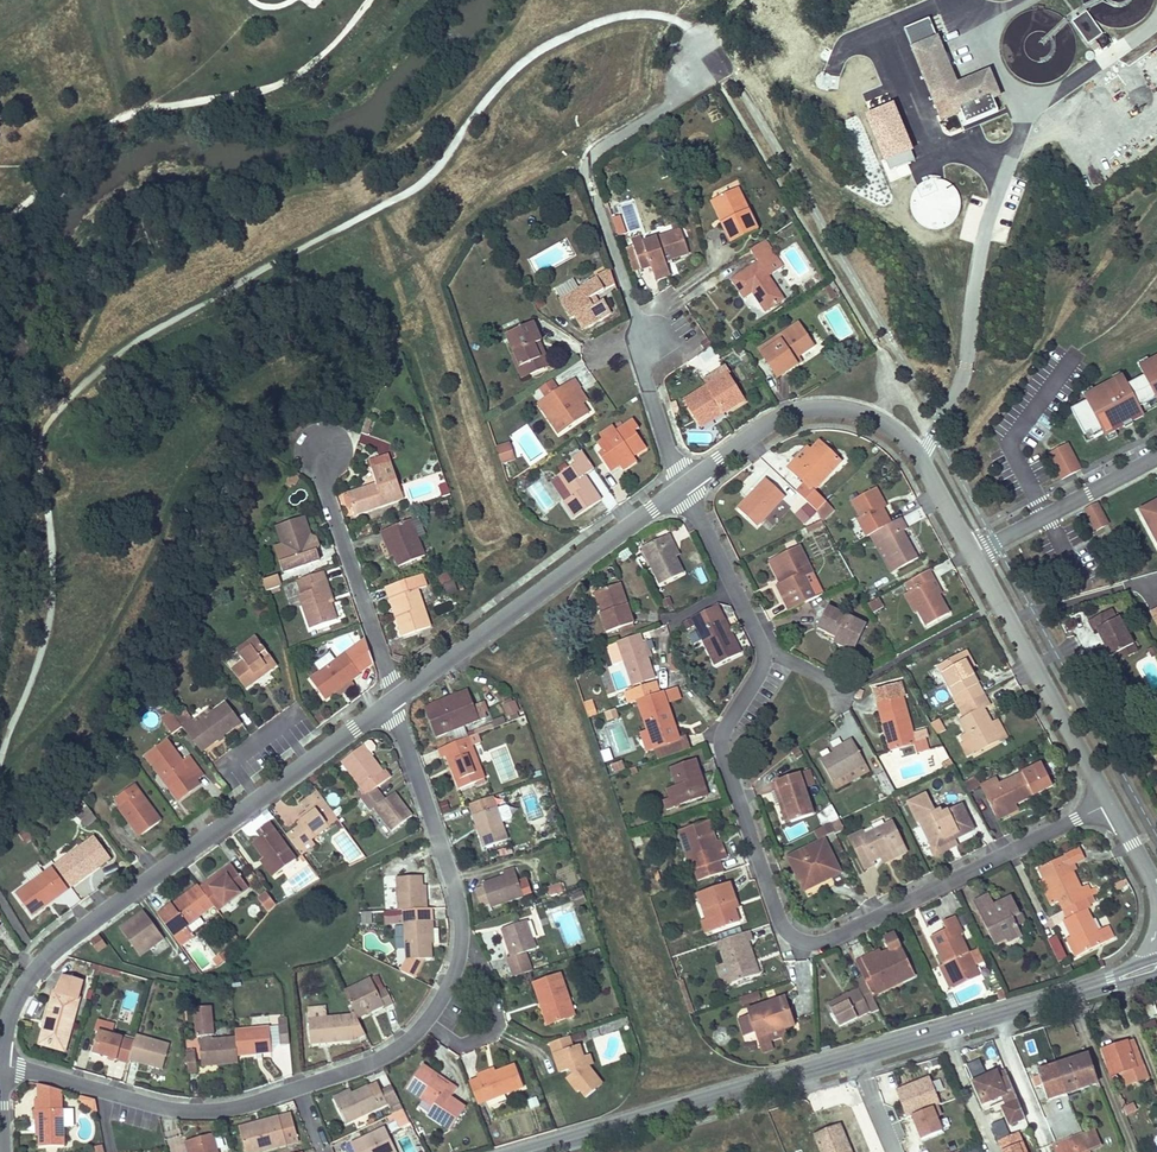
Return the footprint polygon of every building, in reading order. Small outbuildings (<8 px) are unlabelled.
[(1101,35),(1084,12),(1070,23),(1086,46),(1101,35)] [(902,31),(910,50),(936,40),(927,20),(902,31)] [(936,40),(910,50),(938,116),(996,92),(988,73),(955,86),(936,40)] [(744,46),(739,51),(747,59),(752,55),(744,46)] [(954,66),(969,60),(963,46),(948,53),(954,66)] [(940,122),(998,98),(996,92),(938,116),(940,122)] [(948,147),(951,182),(960,181),(957,146),(948,147)] [(738,189),(717,198),(727,221),(722,223),(731,244),(758,231),(738,189)] [(717,198),(711,201),(722,223),(727,221),(717,198)] [(620,218),(612,221),(617,237),(625,235),(620,218)] [(674,233),(633,246),(641,270),(651,266),(656,280),(669,275),(666,265),(672,263),(671,260),(688,254),(678,220),(671,222),(674,233)] [(766,241),(751,251),(759,263),(732,280),(744,298),(753,293),(765,312),(783,300),(769,277),(783,268),(766,241)] [(641,270),(633,246),(626,248),(633,272),(641,270)] [(580,290),(561,300),(560,301),(571,319),(575,317),(582,330),(611,313),(604,301),(599,304),(594,308),(590,300),(595,297),(604,292),(603,289),(614,283),(610,270),(596,277),(598,280),(580,290)] [(555,290),(561,300),(580,290),(574,279),(555,290)] [(828,285),(824,288),(832,300),(837,297),(828,285)] [(599,304),(595,297),(590,300),(594,308),(599,304)] [(507,335),(515,354),(520,367),(527,366),(531,376),(544,370),(535,348),(540,345),(539,342),(541,342),(533,324),(507,335)] [(781,343),(763,354),(778,378),(801,363),(798,358),(813,347),(799,324),(778,338),(781,343)] [(778,338),(760,350),(763,354),(781,343),(778,338)] [(712,345),(709,340),(701,345),(705,350),(712,345)] [(540,345),(535,348),(544,370),(549,367),(540,345)] [(701,374),(722,362),(713,347),(693,358),(701,374)] [(520,367),(515,354),(512,355),(522,379),(531,376),(527,366),(520,367)] [(1153,401),(1156,408),(1156,359),(1136,369),(1141,378),(1124,387),(1119,379),(1081,399),(1083,403),(1068,411),(1081,437),(1087,433),(1090,440),(1099,434),(1101,438),(1121,427),(1121,428),(1128,425),(1128,423),(1139,417),(1136,410),(1153,401)] [(686,401),(700,424),(721,410),(724,414),(744,402),(727,375),(686,401)] [(582,404),(574,393),(578,390),(580,389),(574,379),(538,403),(559,435),(589,415),(582,404)] [(578,390),(574,393),(582,404),(586,402),(578,390)] [(721,410),(700,424),(702,428),(724,414),(721,410)] [(362,427),(360,433),(367,435),(372,420),(365,418),(365,419),(362,427)] [(607,438),(603,441),(598,444),(603,453),(600,455),(611,473),(621,466),(617,461),(630,453),(633,457),(642,451),(638,446),(643,443),(636,431),(639,429),(633,421),(617,432),(613,427),(604,433),(607,438)] [(804,484),(796,492),(817,511),(825,503),(813,491),(840,462),(820,443),(811,452),(805,447),(793,459),(795,461),(788,468),(804,484)] [(1080,470),(1066,444),(1064,446),(1062,447),(1075,472),(1077,471),(1080,470)] [(513,460),(509,446),(497,450),(501,464),(513,460)] [(1075,472),(1062,447),(1048,454),(1061,480),(1075,472)] [(594,470),(582,452),(572,458),(575,464),(559,475),(573,497),(564,503),(575,519),(602,502),(585,477),(594,470)] [(617,461),(621,466),(623,471),(636,463),(633,457),(630,453),(617,461)] [(376,485),(348,495),(355,515),(403,499),(399,486),(389,456),(369,463),(376,485)] [(293,470),(287,480),(290,482),(296,473),(293,470)] [(766,480),(738,509),(757,527),(785,497),(766,480)] [(446,485),(440,487),(443,498),(450,496),(446,485)] [(857,519),(866,538),(870,536),(891,524),(883,509),(880,503),(882,501),(876,488),(851,501),(860,518),(857,519)] [(792,489),(783,500),(796,511),(805,501),(792,489)] [(447,501),(438,504),(440,512),(449,509),(447,501)] [(1148,506),(1150,510),(1138,516),(1156,549),(1156,548),(1156,501),(1148,506)] [(825,503),(817,511),(822,520),(833,510),(825,503)] [(1108,524),(1097,503),(1095,504),(1092,506),(1103,526),(1105,525),(1108,524)] [(1103,526),(1092,506),(1085,509),(1096,530),(1103,526)] [(288,562),(280,564),(283,574),(319,562),(316,552),(312,554),(306,536),(310,535),(304,518),(276,527),(282,546),(288,562)] [(418,518),(410,521),(417,540),(426,537),(418,518)] [(891,524),(870,536),(875,547),(882,543),(896,570),(917,559),(903,532),(907,530),(901,519),(891,524)] [(410,521),(380,533),(383,543),(388,541),(394,557),(398,568),(424,557),(417,540),(410,521)] [(822,521),(806,530),(808,533),(824,525),(822,521)] [(316,552),(310,535),(306,536),(312,554),(316,552)] [(676,558),(670,545),(673,544),(669,535),(643,549),(660,585),(684,574),(676,558)] [(388,541),(383,543),(390,559),(394,557),(388,541)] [(882,543),(875,547),(889,573),(896,570),(882,543)] [(673,544),(670,545),(676,558),(680,557),(673,544)] [(282,546),(275,548),(280,564),(288,562),(282,546)] [(799,547),(776,558),(787,581),(779,585),(777,586),(789,611),(814,599),(804,579),(813,575),(799,547)] [(787,581),(776,558),(769,562),(779,585),(787,581)] [(446,598),(459,590),(447,571),(434,579),(446,598)] [(929,571),(905,584),(909,592),(908,593),(918,611),(926,625),(948,614),(938,595),(942,594),(929,571)] [(324,572),(297,581),(301,594),(299,595),(310,629),(336,620),(331,604),(329,595),(331,594),(324,572)] [(423,575),(385,588),(389,600),(394,598),(400,617),(395,619),(402,638),(430,628),(418,590),(426,587),(423,575)] [(278,587),(275,579),(262,583),(265,592),(278,587)] [(621,584),(600,591),(606,612),(601,614),(600,614),(606,633),(633,624),(621,584)] [(875,587),(867,591),(869,596),(878,592),(875,587)] [(600,591),(595,593),(601,614),(606,612),(600,591)] [(918,611),(908,593),(904,595),(914,613),(918,611)] [(394,598),(389,600),(395,619),(400,617),(394,598)] [(878,599),(868,604),(872,612),(883,607),(878,599)] [(828,607),(817,628),(837,638),(835,643),(853,652),(866,625),(828,607)] [(1135,648),(1120,621),(1118,622),(1113,613),(1090,625),(1095,635),(1099,634),(1105,645),(1107,643),(1109,647),(1107,648),(1113,660),(1120,656),(1135,648)] [(725,628),(728,627),(724,619),(698,631),(715,666),(741,654),(734,639),(731,640),(725,628)] [(734,639),(728,627),(725,628),(731,640),(734,639)] [(640,635),(618,642),(626,667),(632,686),(654,679),(647,657),(642,643),(640,635)] [(236,652),(239,656),(259,641),(256,637),(236,652)] [(259,641),(239,656),(244,662),(232,671),(246,690),(256,682),(254,679),(266,669),(269,672),(277,667),(259,641)] [(618,642),(608,645),(616,670),(626,667),(618,642)] [(646,642),(642,643),(647,657),(651,656),(646,642)] [(1135,648),(1120,656),(1124,663),(1139,655),(1135,648)] [(938,666),(955,698),(957,697),(963,707),(984,696),(969,668),(973,666),(966,651),(938,666)] [(321,671),(335,661),(330,654),(316,664),(321,671)] [(325,701),(336,693),(333,690),(349,679),(351,682),(360,676),(345,655),(335,661),(321,671),(310,679),(325,701)] [(254,679),(256,682),(269,672),(266,669),(254,679)] [(333,690),(336,693),(351,682),(349,679),(333,690)] [(625,692),(629,704),(638,701),(659,694),(655,682),(625,692)] [(659,694),(638,701),(648,733),(654,749),(679,741),(678,740),(667,703),(680,699),(676,688),(659,694)] [(467,690),(444,699),(446,704),(469,695),(467,690)] [(437,708),(427,712),(437,737),(480,721),(469,695),(446,704),(444,699),(435,703),(437,708)] [(964,720),(960,722),(967,735),(969,740),(964,742),(961,744),(967,755),(975,751),(976,752),(1000,740),(991,724),(983,710),(990,706),(984,696),(963,707),(968,718),(964,720)] [(903,697),(878,704),(890,751),(914,745),(903,697)] [(955,698),(953,700),(958,710),(963,707),(957,697),(955,698)] [(502,704),(508,720),(520,716),(514,700),(502,704)] [(592,701),(584,704),(588,718),(597,715),(592,701)] [(192,721),(183,728),(197,747),(206,740),(210,745),(241,723),(226,703),(211,714),(195,725),(192,722),(192,721)] [(435,703),(426,706),(427,712),(437,708),(435,703)] [(963,707),(958,710),(964,720),(968,718),(963,707)] [(209,710),(192,722),(195,725),(211,714),(209,710)] [(616,710),(604,712),(606,721),(618,719),(616,710)] [(172,716),(163,723),(172,736),(182,729),(172,716)] [(939,720),(930,725),(936,735),(944,730),(939,720)] [(999,720),(991,724),(1000,740),(1001,743),(1009,739),(999,720)] [(916,742),(928,735),(924,728),(912,735),(916,742)] [(654,749),(648,733),(642,735),(648,751),(654,749)] [(478,736),(444,748),(447,756),(458,789),(484,780),(472,747),(481,744),(478,736)] [(679,741),(654,749),(657,761),(690,750),(686,738),(678,740),(679,741)] [(834,754),(820,761),(833,783),(866,764),(852,739),(843,744),(845,748),(834,754)] [(146,755),(158,772),(160,770),(172,786),(170,788),(179,801),(200,785),(196,781),(193,777),(200,772),(189,756),(182,761),(166,740),(146,755)] [(206,740),(197,747),(201,752),(210,745),(206,740)] [(843,744),(831,750),(834,754),(845,748),(843,744)] [(358,794),(361,799),(375,789),(384,782),(379,774),(382,771),(363,745),(341,762),(362,791),(358,794)] [(444,748),(439,750),(441,758),(447,756),(444,748)] [(603,763),(612,761),(610,749),(601,751),(603,763)] [(951,760),(942,764),(945,770),(954,766),(951,760)] [(610,765),(613,773),(625,770),(622,761),(610,765)] [(667,789),(670,800),(677,797),(680,806),(703,798),(697,782),(702,780),(696,761),(671,768),(677,787),(667,789)] [(866,764),(833,783),(837,791),(871,772),(866,764)] [(996,778),(980,786),(981,788),(995,816),(1015,806),(1015,804),(1033,796),(1030,788),(1039,784),(1032,769),(999,785),(996,778)] [(160,770),(158,772),(170,788),(172,786),(160,770)] [(382,771),(379,774),(384,782),(390,777),(384,770),(382,771)] [(773,783),(776,792),(781,791),(791,823),(813,816),(805,788),(815,785),(811,771),(773,783)] [(200,772),(193,777),(196,781),(203,776),(200,772)] [(975,777),(963,783),(969,794),(981,788),(980,786),(975,777)] [(702,780),(697,782),(703,798),(707,797),(702,780)] [(115,800),(120,806),(130,820),(128,822),(139,837),(161,821),(134,785),(115,800)] [(375,789),(361,799),(370,812),(374,809),(391,832),(412,816),(394,793),(384,800),(375,789)] [(781,791),(776,792),(785,824),(791,823),(781,791)] [(302,824),(290,832),(302,848),(338,821),(336,818),(317,792),(312,796),(317,804),(306,812),(298,817),(302,824)] [(920,822),(932,848),(934,850),(954,841),(973,831),(961,805),(943,814),(941,812),(936,814),(927,795),(908,804),(918,823),(920,822)] [(312,796),(301,804),(306,812),(317,804),(312,796)] [(493,797),(469,805),(483,848),(507,840),(493,797)] [(677,797),(670,800),(673,808),(680,806),(677,797)] [(120,806),(117,808),(128,822),(130,820),(120,806)] [(1015,806),(995,816),(997,821),(1018,811),(1015,806)] [(95,817),(89,809),(78,817),(83,825),(95,817)] [(816,825),(819,830),(829,825),(826,820),(816,825)] [(831,824),(830,825),(834,833),(835,835),(843,831),(838,821),(831,824)] [(694,871),(698,882),(724,873),(720,861),(726,860),(722,847),(716,848),(715,843),(708,822),(679,831),(692,871),(694,871)] [(260,837),(252,843),(263,858),(275,875),(295,860),(269,823),(261,829),(264,835),(260,837)] [(872,862),(881,858),(904,847),(892,824),(865,837),(862,833),(850,839),(865,870),(874,866),(872,862)] [(819,830),(815,832),(819,841),(834,833),(830,825),(829,825),(819,830)] [(290,832),(287,835),(301,856),(305,853),(302,848),(290,832)] [(94,836),(54,865),(70,888),(88,875),(86,872),(96,866),(98,868),(111,859),(94,836)] [(788,858),(793,868),(799,865),(810,888),(841,874),(825,840),(788,858)] [(934,850),(932,848),(930,849),(933,857),(956,846),(954,841),(934,850)] [(499,848),(500,856),(513,854),(511,846),(499,848)] [(904,847),(881,858),(884,863),(906,852),(904,847)] [(1038,869),(1043,881),(1048,878),(1058,900),(1063,910),(1086,899),(1093,896),(1089,889),(1087,885),(1080,888),(1072,871),(1070,866),(1074,864),(1084,859),(1080,850),(1038,869)] [(275,875),(263,858),(260,860),(272,877),(275,875)] [(799,865),(793,868),(804,891),(810,888),(799,865)] [(86,872),(88,875),(98,868),(96,866),(86,872)] [(208,883),(200,888),(213,906),(217,911),(220,909),(248,889),(231,866),(219,875),(220,877),(209,885),(208,883)] [(31,917),(47,905),(45,903),(58,894),(59,896),(68,890),(52,867),(15,894),(31,917)] [(515,873),(504,876),(483,884),(484,887),(475,890),(481,908),(490,905),(490,908),(523,897),(515,873)] [(219,875),(208,883),(209,885),(220,877),(219,875)] [(396,878),(398,910),(403,910),(427,909),(427,899),(423,899),(422,886),(422,876),(396,878)] [(1048,878),(1043,881),(1053,902),(1058,900),(1048,878)] [(697,895),(705,921),(712,919),(716,931),(740,922),(736,910),(739,909),(731,883),(697,895)] [(171,905),(157,915),(180,947),(188,940),(181,930),(187,925),(213,906),(200,888),(198,886),(184,896),(187,899),(174,909),(171,905)] [(1096,887),(1089,889),(1093,896),(1099,893),(1096,887)] [(582,892),(570,896),(574,907),(586,902),(582,892)] [(45,903),(47,905),(59,896),(58,894),(45,903)] [(276,906),(267,894),(259,900),(269,914),(276,906)] [(996,911),(994,906),(989,895),(973,903),(993,945),(1005,940),(1007,943),(1021,936),(1017,927),(1012,917),(1020,914),(1012,898),(1001,903),(1003,908),(996,911)] [(184,896),(171,905),(174,909),(187,899),(184,896)] [(1086,899),(1063,910),(1067,919),(1063,921),(1071,937),(1079,955),(1114,939),(1109,927),(1096,932),(1087,910),(1090,909),(1086,899)] [(220,909),(217,911),(222,919),(225,917),(220,909)] [(427,909),(403,910),(404,925),(405,961),(431,959),(430,944),(429,930),(434,930),(433,909),(427,909)] [(404,925),(403,910),(398,910),(386,911),(387,926),(404,925)] [(144,911),(119,929),(140,957),(164,939),(144,911)] [(371,913),(363,914),(364,925),(372,925),(371,913)] [(1020,914),(1012,917),(1017,927),(1024,924),(1020,914)] [(932,938),(945,965),(956,988),(979,977),(960,937),(963,935),(955,917),(942,923),(946,931),(932,938)] [(712,919),(705,921),(704,921),(708,933),(716,931),(712,919)] [(507,959),(513,977),(531,971),(525,953),(535,950),(527,921),(502,929),(511,957),(507,959)] [(187,925),(181,930),(188,940),(194,936),(187,925)] [(749,932),(742,935),(755,976),(759,974),(748,942),(752,941),(749,932)] [(889,950),(881,954),(872,959),(870,955),(861,960),(875,989),(899,978),(901,982),(915,976),(895,933),(884,939),(889,950)] [(742,935),(718,942),(725,964),(731,983),(755,976),(742,935)] [(100,936),(90,943),(97,953),(106,946),(100,936)] [(1057,936),(1047,940),(1058,964),(1067,959),(1057,936)] [(1079,955),(1071,937),(1066,939),(1075,957),(1079,955)] [(214,959),(218,967),(231,959),(226,952),(214,959)] [(875,989),(861,960),(855,962),(863,978),(872,996),(901,982),(899,978),(875,989)] [(731,983),(725,964),(718,966),(724,986),(731,983)] [(956,988),(945,965),(940,967),(951,990),(956,988)] [(120,972),(100,966),(98,970),(118,976),(120,972)] [(534,984),(541,1003),(544,1001),(551,1024),(574,1016),(560,975),(534,984)] [(49,1023),(43,1043),(64,1049),(79,999),(78,999),(83,983),(62,976),(57,993),(56,993),(46,1022),(49,1023)] [(410,978),(403,990),(416,997),(423,985),(410,978)] [(872,996),(863,978),(854,982),(858,990),(828,1004),(838,1027),(878,1009),(872,996)] [(371,979),(344,991),(355,1013),(357,1018),(369,1013),(367,1010),(383,1004),(384,1007),(385,1009),(393,1005),(386,988),(377,992),(371,979)] [(757,991),(743,996),(745,1003),(760,998),(757,991)] [(98,1007),(100,998),(93,996),(91,1005),(98,1007)] [(771,1043),(768,1034),(783,1029),(795,1025),(786,997),(748,1010),(749,1016),(739,1019),(744,1037),(755,1033),(761,1052),(773,1049),(771,1043)] [(544,1001),(541,1003),(548,1025),(551,1024),(544,1001)] [(367,1010),(369,1013),(384,1007),(383,1004),(367,1010)] [(357,1018),(355,1013),(352,1015),(326,1018),(326,1007),(307,1009),(310,1044),(355,1040),(366,1035),(357,1018)] [(200,1038),(201,1062),(218,1061),(218,1065),(238,1063),(237,1055),(235,1038),(214,1040),(211,1008),(195,1009),(197,1038),(200,1038)] [(289,1044),(287,1019),(278,1019),(280,1045),(289,1044)] [(92,1054),(128,1064),(129,1060),(134,1042),(112,1036),(116,1025),(102,1021),(98,1020),(94,1032),(98,1033),(92,1054)] [(1143,1031),(1156,1029),(1156,1027),(1156,1020),(1141,1023),(1143,1031)] [(46,1022),(40,1042),(43,1043),(49,1023),(46,1022)] [(269,1028),(235,1030),(235,1038),(237,1055),(271,1053),(269,1028)] [(783,1029),(768,1034),(771,1043),(786,1038),(783,1029)] [(134,1042),(129,1060),(162,1070),(169,1045),(136,1036),(134,1042)] [(600,1082),(588,1067),(584,1069),(581,1059),(576,1047),(572,1048),(569,1037),(550,1044),(558,1068),(560,1067),(562,1073),(570,1070),(573,1074),(566,1079),(577,1093),(580,1091),(585,1098),(595,1090),(593,1087),(600,1082)] [(1135,1040),(1116,1045),(1118,1049),(1136,1043),(1135,1040)] [(1118,1049),(1116,1045),(1103,1050),(1112,1076),(1123,1072),(1136,1067),(1133,1055),(1140,1053),(1136,1043),(1118,1049)] [(1136,1067),(1123,1072),(1127,1084),(1149,1077),(1140,1053),(1133,1055),(1136,1067)] [(195,1054),(186,1054),(188,1072),(197,1071),(195,1054)] [(1057,1065),(1067,1094),(1097,1084),(1088,1055),(1057,1065)] [(592,1066),(589,1056),(581,1059),(584,1069),(588,1067),(592,1066)] [(466,1108),(451,1098),(457,1089),(448,1083),(447,1086),(435,1078),(437,1075),(423,1065),(406,1089),(432,1108),(428,1114),(451,1130),(466,1108)] [(477,1079),(469,1083),(477,1105),(523,1087),(515,1065),(496,1073),(477,1079)] [(1067,1094),(1057,1065),(1039,1071),(1048,1100),(1067,1094)] [(476,1076),(477,1079),(496,1073),(494,1069),(476,1076)] [(989,1079),(988,1077),(975,1083),(984,1104),(1003,1095),(1005,1095),(1010,1106),(1008,1107),(1004,1109),(1011,1124),(1025,1118),(1006,1071),(997,1075),(996,1073),(993,1074),(994,1077),(989,1079)] [(448,1083),(437,1075),(435,1078),(447,1086),(448,1083)] [(930,1078),(896,1091),(906,1117),(913,1115),(938,1105),(940,1104),(930,1078)] [(602,1085),(600,1082),(593,1087),(595,1090),(602,1085)] [(352,1093),(335,1102),(345,1123),(387,1104),(377,1083),(368,1087),(368,1086),(352,1093)] [(47,1086),(39,1084),(39,1099),(61,1099),(61,1090),(47,1086)] [(333,1098),(335,1102),(352,1093),(351,1090),(333,1098)] [(95,1101),(81,1097),(80,1100),(93,1113),(98,1112),(95,1101)] [(39,1109),(33,1110),(34,1119),(35,1119),(39,1119),(39,1134),(39,1147),(64,1146),(63,1109),(61,1109),(61,1099),(39,1099),(39,1109)] [(1133,1104),(1122,1108),(1125,1115),(1135,1111),(1133,1104)] [(942,1132),(936,1117),(942,1115),(938,1105),(913,1115),(916,1125),(922,1139),(942,1132)] [(403,1110),(392,1114),(396,1122),(399,1129),(410,1124),(403,1110)] [(241,1134),(245,1151),(256,1151),(298,1141),(291,1114),(259,1122),(261,1129),(241,1134)] [(392,1114),(386,1117),(390,1125),(396,1122),(392,1114)] [(1038,1114),(1027,1118),(1032,1130),(1043,1127),(1038,1114)] [(259,1122),(239,1128),(241,1134),(261,1129),(259,1122)] [(816,1139),(821,1151),(851,1151),(840,1125),(827,1130),(829,1134),(816,1139)] [(396,1151),(385,1128),(350,1145),(353,1151),(395,1151),(396,1151)] [(1094,1129),(1083,1134),(1084,1137),(1089,1150),(1100,1146),(1094,1129)] [(827,1130),(814,1135),(816,1139),(829,1134),(827,1130)] [(188,1151),(193,1151),(218,1151),(213,1134),(185,1142),(188,1151)] [(1073,1138),(1078,1151),(1082,1151),(1089,1150),(1084,1137),(1083,1134),(1073,1138)] [(1053,1146),(1055,1151),(1078,1151),(1073,1138),(1053,1146)]
